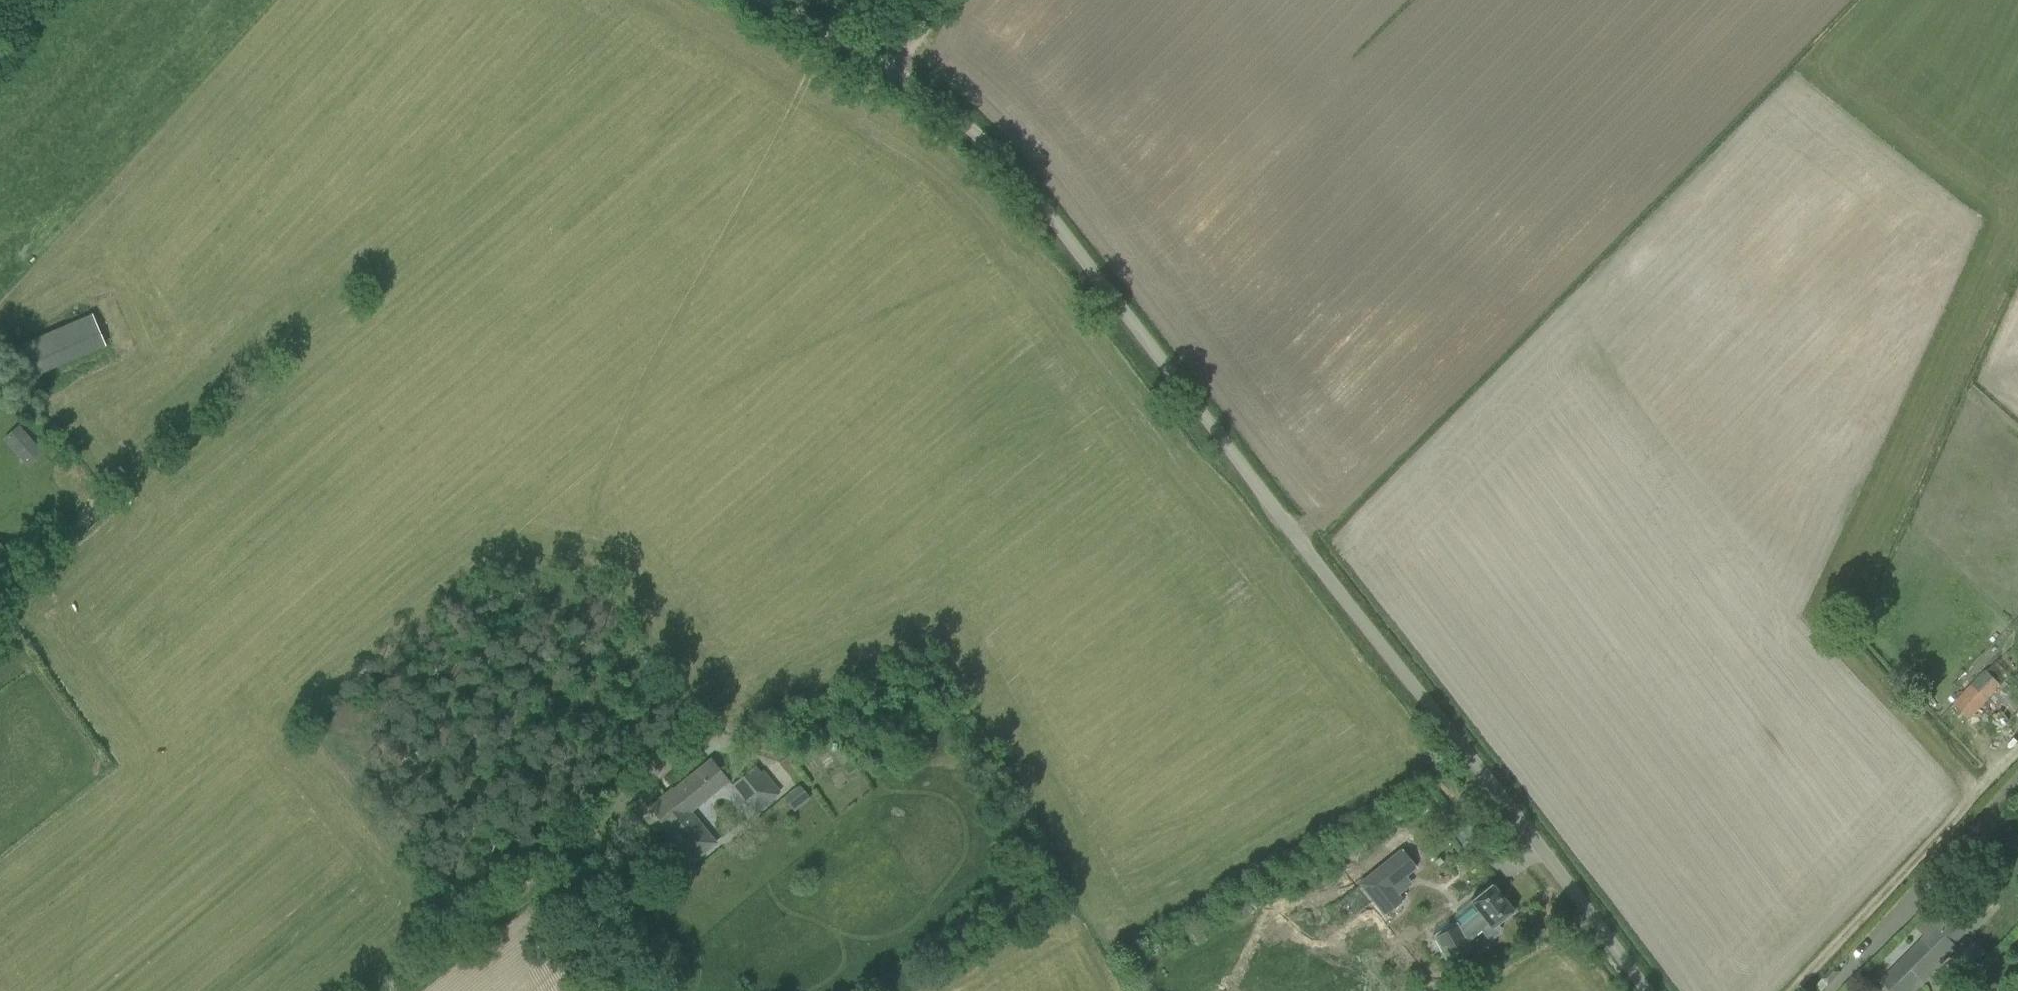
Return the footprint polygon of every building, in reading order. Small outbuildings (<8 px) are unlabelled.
[(92,315),(18,347),(32,378),(106,346),(92,315)] [(19,428),(7,438),(32,466),(50,450),(43,442),(36,447),(19,428)] [(1965,691),(1954,703),(1970,720),(2003,687),(1999,683),(1988,671),(1986,669),(1965,691)] [(728,780),(724,775),(712,759),(650,808),(662,824),(691,861),(713,844),(688,811),(728,780)] [(755,766),(730,786),(754,815),(782,793),(763,770),(761,773),(755,766)] [(787,798),(797,811),(814,797),(804,785),(787,798)] [(1402,850),(1360,884),(1386,917),(1404,902),(1391,887),(1416,867),(1402,850)] [(1955,945),(1983,915),(1996,902),(1977,882),(1963,895),(1881,980),(1891,990),(1914,990),(1958,948),(1955,945)] [(1434,934),(1432,935),(1446,961),(1471,948),(1467,941),(1481,930),(1487,937),(1492,938),(1499,933),(1499,928),(1497,925),(1514,912),(1491,884),(1470,901),(1478,911),(1459,926),(1457,922),(1450,926),(1448,922),(1432,931),(1434,934)] [(1834,965),(1827,972),(1834,978),(1841,971),(1834,965)]
